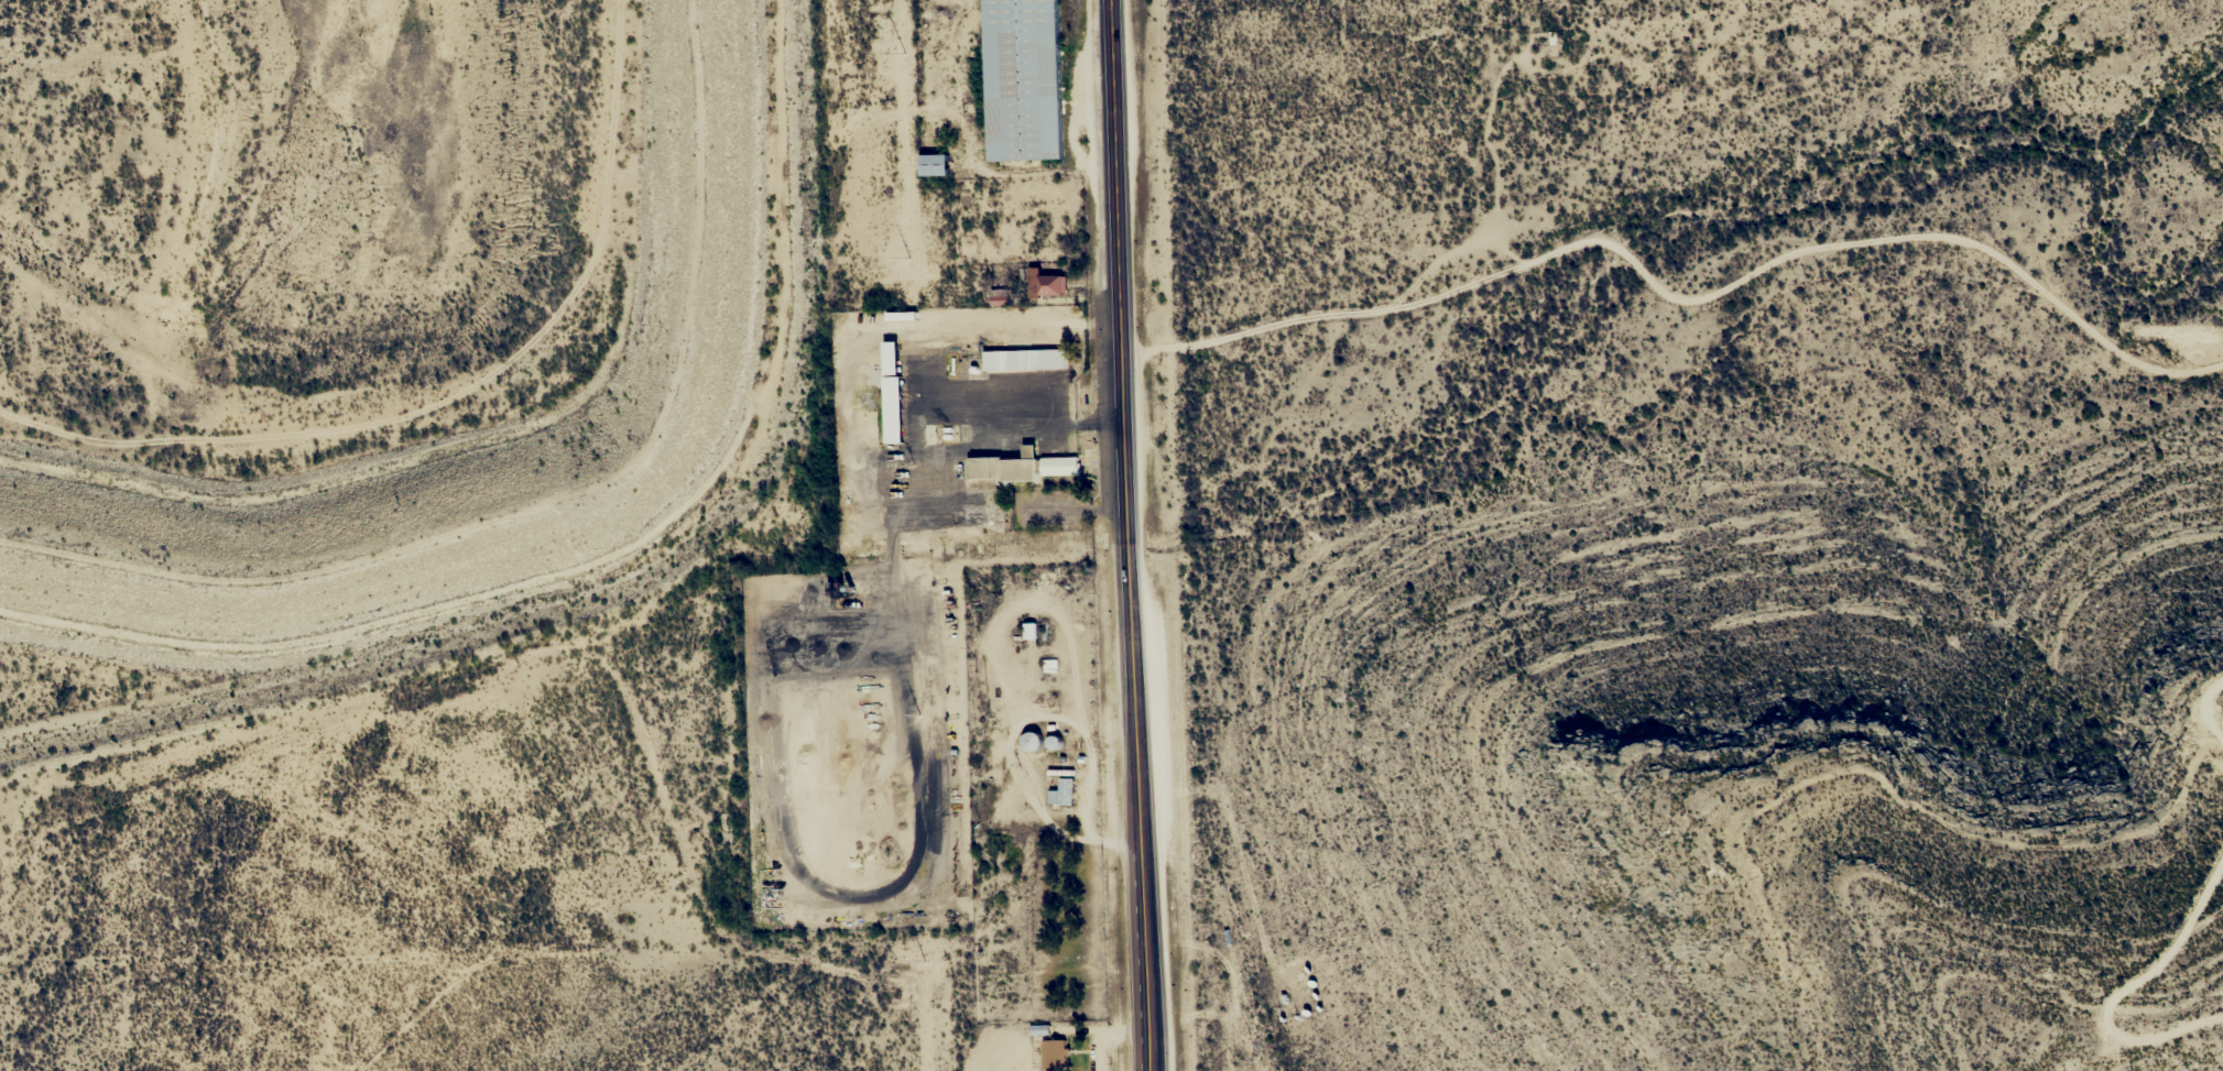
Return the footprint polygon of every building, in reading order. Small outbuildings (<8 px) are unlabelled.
[(991,160),(1061,156),(1055,0),(985,0),(991,160)] [(947,154),(920,154),(920,175),(947,175),(947,154)] [(1066,276),(1040,276),(1040,268),(1028,268),(1028,296),(1066,296),(1066,276)] [(894,342),(879,342),(881,442),(896,442),(894,342)] [(1065,367),(1064,348),(978,350),(979,370),(1065,367)] [(1075,455),(1034,457),(1034,444),(1020,444),(1021,456),(965,458),(967,482),(1076,477),(1075,455)] [(1036,624),(1024,624),(1024,639),(1036,639),(1036,624)] [(1043,743),(1032,731),(1020,741),(1031,754),(1043,743)] [(1049,805),(1073,805),(1073,779),(1059,779),(1059,790),(1049,790),(1049,805)] [(1066,1040),(1042,1040),(1042,1068),(1066,1068),(1066,1040)]
